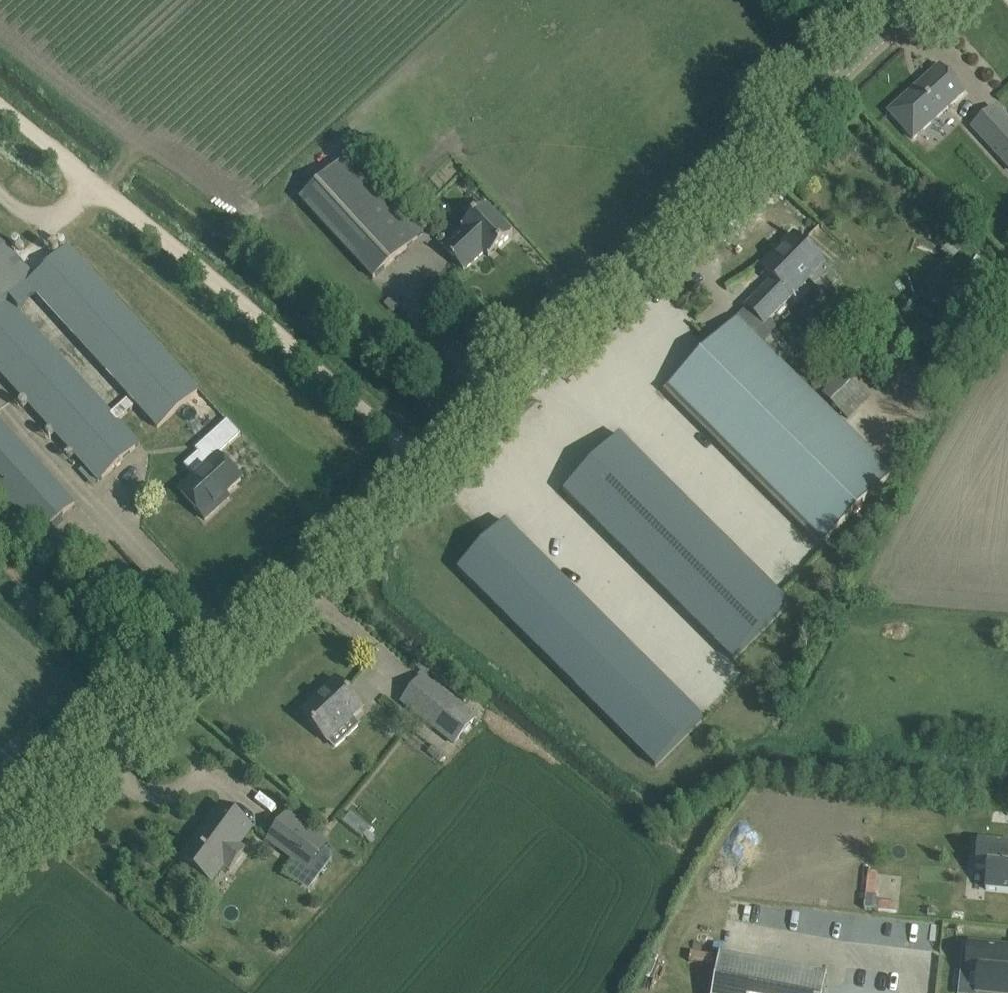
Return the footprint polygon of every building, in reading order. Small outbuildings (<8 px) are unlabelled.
[(941,66),(889,113),(913,139),(965,93),(941,66)] [(1007,168),(1007,126),(992,109),(971,128),(1007,168)] [(344,159),(300,199),(373,279),(417,238),(344,159)] [(488,257),(512,235),(485,205),(461,228),(463,229),(442,249),(463,272),(484,253),(488,257)] [(747,307),(736,318),(763,345),(774,334),(763,323),(823,264),(808,249),(794,235),(781,248),(784,251),(764,271),(779,284),(772,291),(768,286),(747,307)] [(7,298),(26,282),(33,275),(0,238),(0,305),(7,298)] [(948,243),(940,252),(950,260),(958,251),(948,243)] [(33,275),(26,282),(130,395),(112,412),(7,298),(0,305),(0,372),(100,480),(141,443),(120,420),(138,403),(159,426),(200,389),(66,244),(33,275)] [(736,318),(663,391),(820,547),(893,474),(763,345),(736,318)] [(896,355),(889,361),(897,369),(904,363),(896,355)] [(821,393),(847,420),(871,397),(844,371),(821,393)] [(0,419),(0,484),(44,532),(76,503),(0,419)] [(620,435),(563,492),(733,661),(790,604),(620,435)] [(194,476),(178,491),(205,520),(220,506),(217,503),(241,480),(209,445),(186,466),(194,476)] [(505,522),(457,570),(655,767),(703,719),(505,522)] [(421,676),(401,700),(455,743),(475,719),(421,676)] [(324,695),(304,714),(317,729),(324,736),(333,747),(358,725),(352,718),(363,708),(349,694),(335,679),(322,693),(324,695)] [(199,834),(180,859),(211,882),(223,866),(229,871),(245,849),(239,844),(252,827),(224,806),(202,836),(199,834)] [(286,813),(267,839),(296,860),(286,873),(309,890),(330,861),(330,854),(323,849),(327,843),(286,813)] [(975,869),(987,870),(985,890),(1007,892),(1007,844),(978,841),(975,869)] [(967,972),(979,973),(977,992),(1007,992),(1007,948),(970,944),(969,948),(967,972)] [(717,973),(720,956),(692,951),(687,983),(712,988),(714,973),(717,973)] [(791,968),(722,954),(714,992),(824,992),(828,975),(791,968)]
